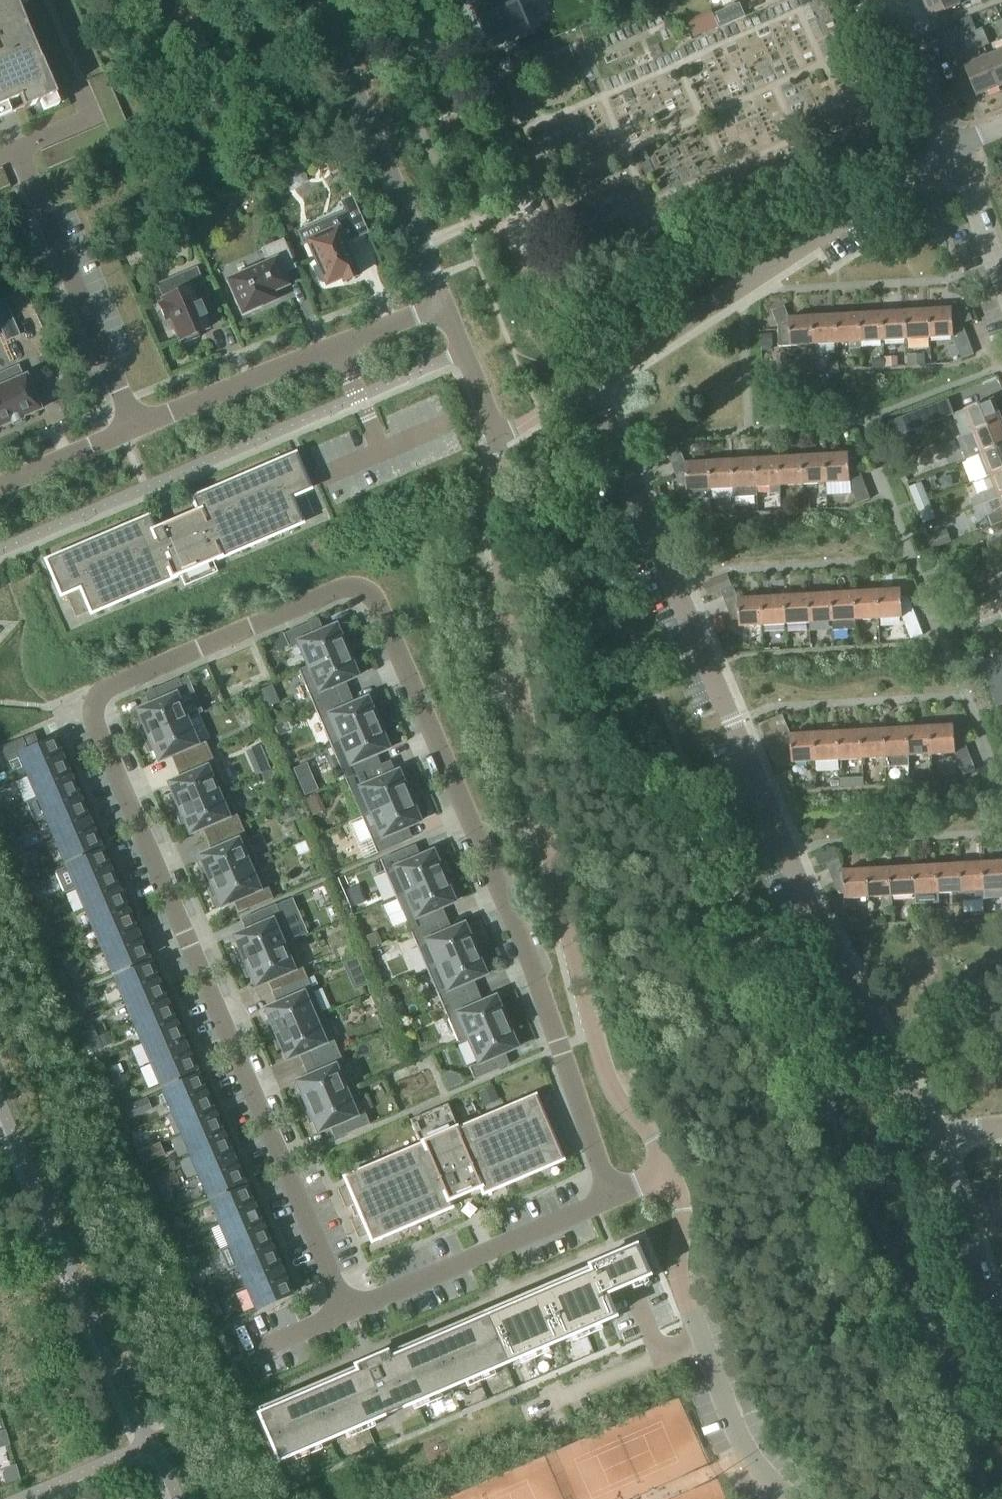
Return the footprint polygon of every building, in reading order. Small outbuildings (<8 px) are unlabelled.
[(15,0),(0,0),(0,114),(1,114),(13,109),(15,114),(56,96),(15,0)] [(477,22),(487,48),(531,30),(521,7),(538,0),(491,0),(494,7),(482,12),(474,16),(477,22)] [(930,20),(960,7),(957,0),(921,0),(930,20)] [(714,16),(719,28),(743,17),(738,5),(714,16)] [(972,33),(977,31),(971,17),(959,22),(964,35),(972,33)] [(977,31),(972,33),(978,49),(990,45),(983,29),(977,31)] [(959,58),(949,33),(937,38),(948,63),(959,58)] [(987,57),(1000,88),(1001,86),(1001,51),(987,57)] [(1000,88),(987,57),(963,68),(975,98),(1000,88)] [(343,282),(357,276),(343,244),(368,233),(351,197),(340,202),(345,212),(319,224),(323,235),(307,242),(318,266),(314,268),(320,282),(324,280),(326,286),(341,279),(343,282)] [(261,307),(275,301),(271,293),(286,286),(281,275),(295,269),(282,240),(261,249),(267,264),(227,282),(242,315),(261,306),(261,307)] [(182,275),(188,289),(162,300),(163,304),(159,305),(165,321),(170,319),(179,341),(181,345),(199,338),(198,333),(206,330),(201,318),(204,317),(199,305),(196,306),(195,302),(208,296),(196,269),(182,275)] [(0,300),(0,325),(7,341),(18,336),(3,299),(0,300)] [(771,310),(774,319),(788,314),(784,305),(771,310)] [(952,338),(954,343),(968,338),(965,330),(953,334),(952,315),(953,315),(952,310),(927,311),(928,339),(952,338)] [(927,311),(905,312),(906,340),(928,339),(927,311)] [(905,312),(881,314),(883,342),(906,340),(905,312)] [(788,314),(774,319),(776,323),(777,327),(789,323),(790,319),(788,314)] [(883,342),(881,314),(858,315),(860,343),(883,342)] [(860,343),(858,315),(835,316),(836,344),(850,343),(850,349),(860,349),(860,343)] [(953,334),(965,330),(959,317),(953,317),(953,315),(952,315),(953,334)] [(836,344),(835,316),(812,318),(813,346),(836,344)] [(777,327),(779,347),(813,346),(812,318),(790,319),(789,323),(777,327)] [(772,347),(773,347),(773,335),(771,335),(770,332),(762,332),(762,335),(761,335),(761,348),(762,348),(762,352),(764,352),(772,351),(772,347)] [(970,345),(968,338),(954,343),(957,351),(970,345)] [(974,354),(970,345),(957,351),(960,360),(974,354)] [(908,367),(925,366),(925,355),(908,356),(908,367)] [(871,359),(872,369),(884,368),(883,358),(871,359)] [(898,368),(897,358),(886,358),(886,368),(898,368)] [(10,423),(11,425),(21,420),(20,418),(40,410),(25,377),(0,387),(0,427),(10,423)] [(954,415),(963,438),(974,434),(1001,423),(1001,419),(994,400),(954,415)] [(899,419),(905,434),(951,416),(945,401),(899,419)] [(983,456),(1001,448),(1001,423),(974,434),(983,456)] [(675,441),(652,450),(656,461),(667,457),(679,452),(675,441)] [(983,456),(968,462),(976,483),(991,478),(1001,474),(1001,448),(983,456)] [(679,452),(667,457),(670,464),(684,460),(680,452),(679,452)] [(849,478),(860,473),(858,469),(867,466),(863,454),(856,454),(847,455),(849,478)] [(863,481),(860,473),(849,478),(847,455),(824,456),(825,483),(849,482),(851,486),(863,481)] [(148,518),(45,562),(60,596),(65,594),(75,617),(89,611),(90,614),(173,579),(173,578),(181,574),(180,571),(208,559),(209,562),(217,559),(217,560),(301,525),(300,522),(313,516),(303,493),(309,490),(294,456),(192,499),(197,512),(153,531),(148,518)] [(824,456),(801,457),(803,484),(825,483),(824,456)] [(801,457),(777,459),(779,486),(803,484),(801,457)] [(755,460),(756,487),(769,486),(770,493),(779,493),(779,486),(777,459),(757,460),(755,460)] [(684,460),(670,464),(674,473),(686,469),(685,464),(684,460)] [(755,460),(731,461),(733,489),(733,498),(756,496),(756,487),(755,460)] [(731,461),(709,463),(710,490),(733,489),(731,461)] [(685,484),(686,500),(711,499),(710,490),(709,463),(685,464),(686,469),(674,473),(678,485),(685,484)] [(1001,499),(1001,474),(991,478),(996,489),(984,493),(985,495),(972,500),(975,509),(1000,500),(1001,499)] [(854,493),(866,489),(863,481),(851,486),(854,493)] [(912,494),(916,505),(923,503),(929,500),(922,483),(910,488),(912,494)] [(858,504),(870,500),(866,489),(854,493),(858,504)] [(916,505),(923,524),(936,519),(929,500),(923,503),(916,505)] [(990,515),(994,526),(1001,523),(1001,511),(990,515)] [(947,530),(928,537),(933,549),(952,542),(947,530)] [(1001,537),(1001,538),(989,544),(992,552),(1001,548),(1001,536),(1001,537)] [(977,545),(967,549),(971,558),(981,553),(977,545)] [(1001,573),(1001,563),(996,566),(986,569),(989,577),(1001,573)] [(728,576),(705,584),(709,596),(721,592),(732,587),(728,576)] [(723,597),(724,599),(736,594),(733,587),(732,587),(721,592),(723,597)] [(955,604),(963,601),(959,589),(951,592),(955,604)] [(902,613),(902,598),(901,590),(877,592),(878,620),(902,618),(904,621),(916,616),(913,609),(902,613)] [(854,593),(855,621),(870,620),(878,620),(877,592),(854,593)] [(854,593),(830,595),(832,622),(832,631),(856,629),(855,621),(854,593)] [(736,594),(724,599),(727,606),(738,602),(738,600),(736,594)] [(806,596),(807,624),(832,622),(830,595),(806,596)] [(807,624),(806,596),(782,597),(784,625),(807,624)] [(762,626),(784,625),(782,597),(761,599),(762,626)] [(902,598),(902,613),(913,609),(912,607),(908,598),(902,598)] [(738,602),(727,606),(732,620),(739,620),(739,628),(762,626),(761,599),(738,600),(738,602)] [(919,625),(916,616),(904,621),(907,630),(919,625)] [(732,644),(721,617),(712,621),(723,648),(732,644)] [(308,624),(283,635),(288,647),(297,643),(307,668),(349,650),(343,637),(339,638),(334,626),(313,636),(308,624)] [(919,625),(907,630),(911,640),(923,635),(919,625)] [(307,668),(299,672),(314,708),(340,697),(335,686),(356,677),(351,665),(354,664),(349,650),(307,668)] [(997,708),(1001,706),(1001,664),(999,657),(980,665),(997,708)] [(157,703),(136,712),(141,723),(138,725),(144,738),(185,721),(175,696),(183,692),(178,680),(152,691),(157,703)] [(340,697),(314,708),(330,745),(380,723),(374,709),(371,711),(366,699),(345,708),(340,697)] [(760,727),(763,735),(786,726),(782,716),(759,725),(760,727)] [(185,721),(144,738),(150,752),(153,750),(158,762),(179,753),(184,764),(210,753),(204,741),(196,745),(185,721)] [(386,736),(380,723),(330,745),(346,781),(372,770),(367,759),(388,750),(383,738),(386,736)] [(768,747),(791,738),(791,736),(786,726),(763,735),(768,747)] [(966,745),(955,749),(955,734),(954,726),(931,728),(933,756),(955,754),(957,757),(969,753),(966,745)] [(908,729),(910,757),(933,756),(931,728),(908,729)] [(908,729),(885,730),(886,758),(887,768),(910,767),(910,757),(908,729)] [(863,760),(886,758),(885,730),(862,731),(863,760)] [(838,733),(840,761),(863,760),(862,731),(851,732),(838,733)] [(815,734),(816,762),(817,773),(840,772),(840,761),(838,733),(815,734)] [(966,745),(961,733),(955,734),(955,749),(966,745)] [(815,734),(791,736),(791,738),(768,747),(778,770),(792,764),(816,762),(815,734)] [(27,777),(62,762),(53,740),(18,755),(27,777)] [(173,796),(169,798),(175,811),(225,790),(210,753),(184,764),(189,775),(168,784),(173,796)] [(972,761),(969,753),(957,757),(960,766),(972,761)] [(256,776),(269,770),(265,759),(251,764),(256,776)] [(972,761),(960,766),(964,776),(976,771),(972,761)] [(27,777),(36,798),(71,783),(62,762),(27,777)] [(372,770),(346,781),(362,817),(412,796),(406,782),(403,784),(398,772),(377,781),(372,770)] [(317,790),(311,777),(298,783),(303,796),(317,790)] [(864,778),(840,779),(840,787),(864,786),(864,778)] [(71,783),(36,798),(45,819),(81,804),(71,783)] [(184,823),(189,835),(210,826),(215,837),(241,826),(225,790),(175,811),(181,825),(184,823)] [(412,796),(362,817),(378,854),(404,843),(399,831),(420,822),(414,811),(418,809),(412,796)] [(81,804),(45,819),(54,841),(90,825),(81,804)] [(294,818),(290,807),(278,812),(282,823),(294,818)] [(90,825),(54,841),(63,862),(99,847),(90,825)] [(220,848),(199,857),(204,869),(201,871),(206,884),(256,863),(241,826),(215,837),(220,848)] [(19,842),(12,845),(17,856),(24,853),(19,842)] [(819,867),(822,866),(821,862),(837,856),(835,849),(815,857),(819,867)] [(405,850),(379,861),(395,898),(445,876),(440,863),(436,864),(431,852),(410,861),(405,850)] [(66,868),(75,889),(110,874),(101,852),(66,868)] [(24,853),(17,856),(21,867),(29,864),(24,853)] [(837,856),(821,862),(822,866),(826,864),(826,865),(839,860),(837,856)] [(829,873),(842,868),(839,860),(826,865),(827,869),(829,873)] [(981,861),(984,901),(984,900),(1001,899),(1001,860),(981,861)] [(981,861),(958,863),(961,904),(961,902),(984,901),(981,861)] [(215,896),(220,908),(241,899),(246,911),(272,900),(256,863),(206,884),(212,898),(215,896)] [(961,904),(958,863),(935,864),(937,893),(938,893),(951,892),(952,904),(961,904)] [(937,893),(935,864),(913,866),(915,895),(915,905),(938,903),(938,893),(937,893)] [(915,895),(913,866),(888,867),(891,896),(915,895)] [(891,896),(888,867),(866,869),(868,897),(881,897),(882,907),(891,907),(891,896)] [(842,868),(829,873),(832,881),(843,877),(843,870),(842,868)] [(831,893),(836,891),(836,892),(842,891),(843,899),(868,897),(866,869),(843,870),(843,877),(832,881),(833,885),(826,888),(830,901),(834,900),(831,893)] [(75,889),(84,910),(119,895),(110,874),(75,889)] [(445,876),(395,898),(411,934),(437,923),(432,912),(453,903),(448,891),(451,890),(445,876)] [(36,880),(28,884),(33,895),(41,891),(36,880)] [(356,886),(345,891),(352,908),(363,903),(356,886)] [(119,895),(84,910),(93,931),(128,916),(119,895)] [(254,928),(233,937),(238,949),(235,950),(241,964),(291,942),(275,905),(249,916),(254,928)] [(44,914),(36,917),(41,928),(48,925),(44,914)] [(128,916),(93,931),(102,953),(138,938),(128,916)] [(437,923),(411,934),(427,970),(477,949),(471,935),(468,937),(463,925),(442,934),(437,923)] [(48,925),(41,928),(46,940),(53,936),(48,925)] [(376,933),(363,939),(368,950),(380,944),(376,933)] [(138,938),(102,953),(111,974),(147,959),(138,938)] [(291,942),(241,964),(247,977),(250,976),(255,988),(276,979),(281,990),(306,979),(291,942)] [(477,949),(427,970),(442,1007),(468,996),(463,985),(484,976),(479,964),(482,962),(477,949)] [(67,954),(60,957),(64,968),(72,965),(67,954)] [(362,970),(356,957),(346,962),(351,975),(362,970)] [(149,964),(114,980),(123,1001),(158,986),(149,964)] [(72,965),(64,968),(69,979),(77,976),(72,965)] [(266,1023),(272,1036),(322,1015),(306,979),(281,990),(285,1001),(264,1010),(269,1022),(266,1023)] [(158,986),(123,1001),(132,1022),(167,1007),(158,986)] [(84,992),(76,995),(81,1007),(88,1003),(84,992)] [(468,996),(442,1007),(458,1043),(466,1039),(507,1022),(501,1008),(498,1009),(493,998),(473,1006),(468,996)] [(132,1022),(141,1043),(176,1028),(167,1007),(132,1022)] [(322,1015),(272,1036),(278,1050),(281,1048),(286,1060),(307,1051),(311,1062),(337,1051),(322,1015)] [(513,1035),(507,1022),(466,1039),(477,1064),(468,1068),(473,1080),(499,1069),(494,1057),(515,1048),(510,1036),(513,1035)] [(84,1029),(89,1040),(96,1037),(92,1026),(84,1029)] [(176,1028),(141,1043),(150,1065),(186,1050),(176,1028)] [(107,1033),(96,1037),(100,1045),(111,1040),(107,1033)] [(96,1037),(89,1040),(94,1052),(101,1048),(100,1045),(96,1037)] [(186,1050),(150,1065),(159,1086),(195,1071),(186,1050)] [(337,1051),(311,1062),(316,1074),(295,1083),(300,1094),(297,1096),(303,1109),(348,1090),(353,1088),(337,1051)] [(120,1077),(115,1066),(107,1069),(112,1080),(120,1077)] [(120,1077),(112,1080),(117,1091),(124,1088),(120,1077)] [(162,1092),(171,1113),(206,1098),(197,1077),(162,1092)] [(483,1107),(498,1100),(493,1087),(477,1094),(483,1107)] [(348,1090),(303,1109),(309,1122),(312,1121),(317,1133),(338,1124),(343,1136),(369,1125),(363,1113),(359,1114),(349,1091),(348,1090)] [(455,1197),(470,1191),(473,1190),(479,1187),(482,1194),(561,1160),(560,1158),(569,1153),(559,1130),(556,1132),(555,1130),(551,1120),(555,1119),(545,1096),(535,1100),(534,1097),(458,1130),(447,1104),(409,1120),(420,1146),(344,1178),(347,1186),(337,1190),(345,1208),(349,1207),(354,1218),(350,1220),(358,1238),(368,1234),(371,1241),(449,1208),(446,1201),(453,1198),(455,1197)] [(206,1098),(171,1113),(180,1134),(215,1119),(206,1098)] [(124,1108),(129,1119),(136,1116),(132,1104),(124,1108)] [(180,1134),(189,1156),(224,1140),(215,1119),(180,1134)] [(139,1138),(132,1142),(137,1153),(144,1149),(139,1138)] [(189,1156),(198,1177),(234,1162),(224,1140),(189,1156)] [(144,1149),(137,1153),(142,1164),(147,1161),(149,1160),(144,1149)] [(234,1162),(198,1177),(207,1198),(243,1183),(234,1162)] [(163,1178),(155,1181),(160,1192),(168,1189),(163,1178)] [(172,1200),(168,1189),(160,1192),(165,1203),(172,1200)] [(245,1189),(210,1204),(219,1225),(254,1210),(245,1189)] [(254,1210),(219,1225),(228,1246),(263,1231),(254,1210)] [(179,1217),(172,1220),(177,1231),(184,1228),(179,1217)] [(228,1246),(219,1250),(228,1272),(237,1268),(272,1252),(263,1231),(228,1246)] [(340,1380),(256,1416),(276,1461),(382,1416),(382,1417),(387,1415),(394,1412),(399,1409),(504,1364),(611,1318),(602,1296),(645,1277),(632,1248),(586,1268),(588,1274),(400,1354),(386,1360),(383,1354),(353,1367),(355,1374),(340,1380)] [(187,1250),(180,1254),(185,1265),(192,1261),(187,1250)] [(272,1252),(237,1268),(246,1289),(281,1274),(272,1252)] [(192,1261),(185,1265),(190,1276),(195,1273),(197,1272),(192,1261)] [(281,1274),(246,1289),(255,1310),(291,1295),(281,1274)] [(211,1290),(203,1293),(208,1304),(216,1301),(211,1290)] [(216,1301),(208,1304),(213,1315),(220,1312),(216,1301)] [(740,1403),(745,1416),(757,1412),(752,1399),(740,1403)] [(5,1469),(2,1474),(3,1475),(5,1483),(18,1480),(14,1467),(6,1469),(5,1469)]
